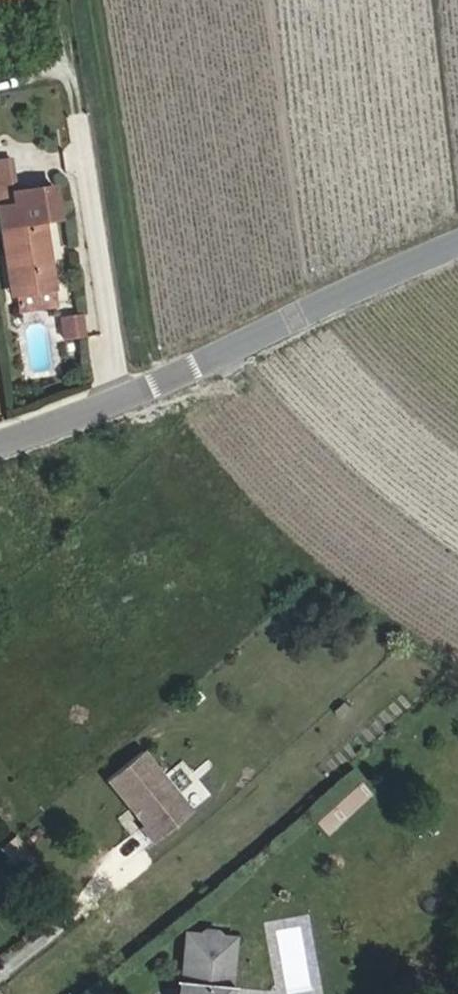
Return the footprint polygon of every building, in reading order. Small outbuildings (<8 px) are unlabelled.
[(0,166),(0,195),(19,193),(15,164),(0,166)] [(62,221),(57,187),(42,189),(47,223),(62,221)] [(5,256),(10,255),(16,297),(57,290),(42,189),(19,193),(0,195),(0,226),(5,256)] [(5,256),(11,298),(16,297),(10,255),(5,256)] [(19,314),(60,307),(57,290),(16,297),(19,314)] [(92,339),(89,316),(79,318),(82,341),(92,339)] [(71,343),(82,341),(79,318),(72,318),(74,327),(68,328),(71,343)] [(147,759),(111,787),(123,801),(157,772),(147,759)] [(157,772),(123,801),(148,831),(145,833),(157,847),(194,817),(157,772)] [(0,847),(0,849),(15,867),(32,853),(16,834),(0,847)] [(179,929),(175,993),(222,993),(226,931),(179,929)]
